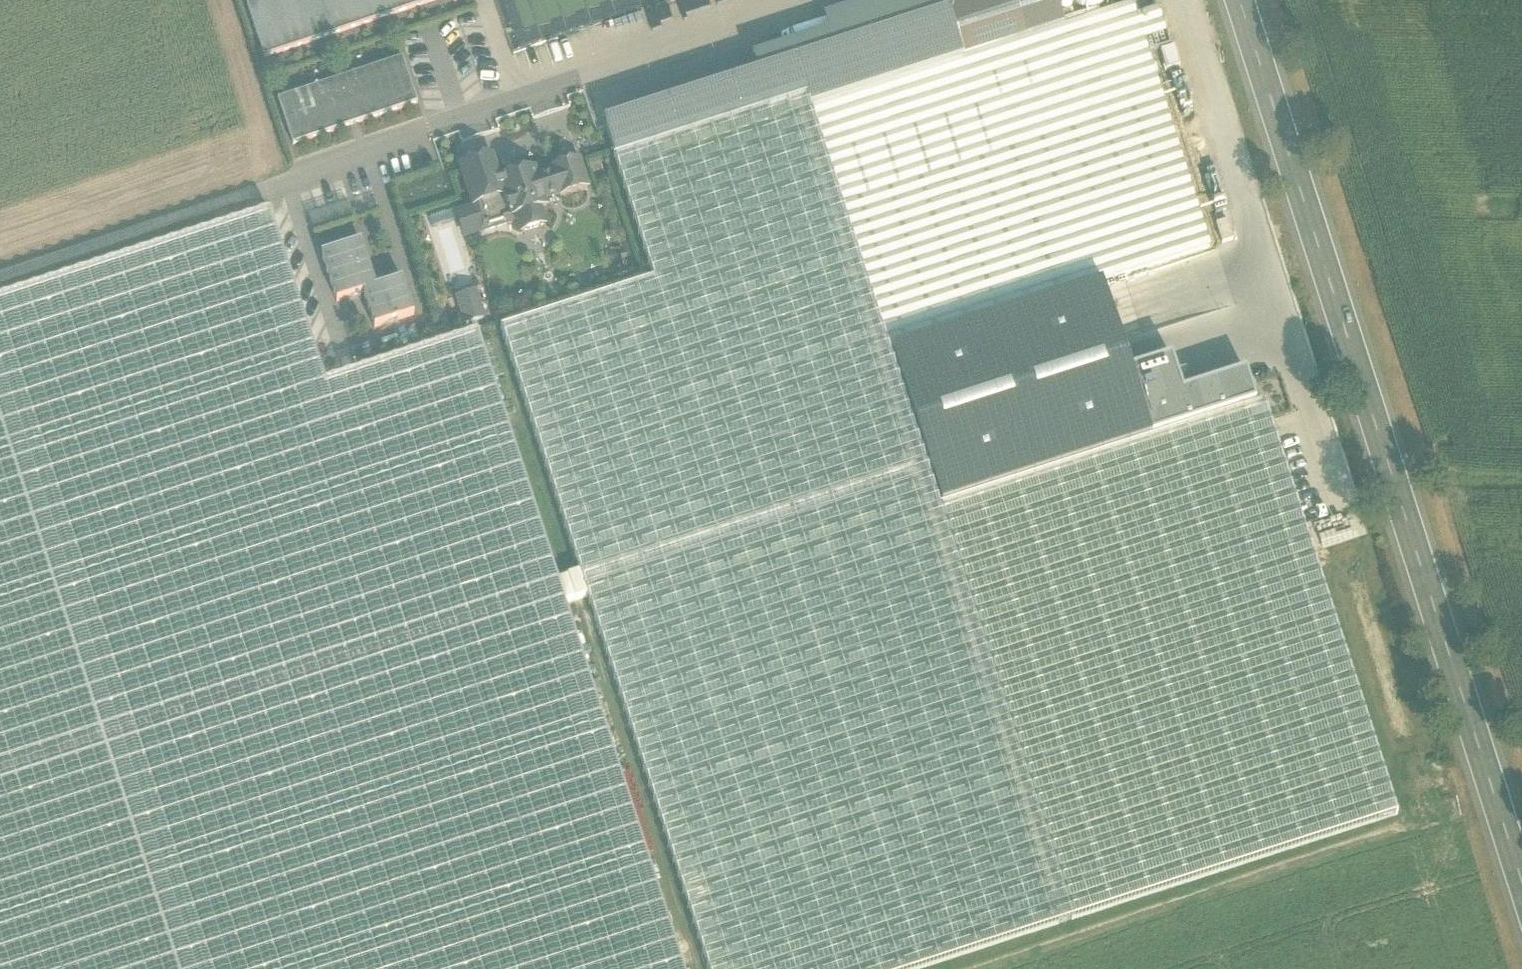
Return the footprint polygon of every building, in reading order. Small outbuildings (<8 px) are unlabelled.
[(247,7),(264,60),(446,0),(269,0),(247,7)] [(563,4),(558,4),(558,24),(574,23),(574,0),(563,0),(563,4)] [(841,13),(846,28),(751,59),(759,82),(768,110),(806,98),(810,108),(811,107),(962,58),(948,12),(944,0),(881,0),(841,13)] [(948,12),(986,0),(944,0),(948,12)] [(948,12),(962,58),(1026,38),(1014,0),(986,0),(948,12)] [(1026,38),(1074,22),(1071,11),(1060,15),(1055,0),(1014,0),(1026,38)] [(1062,0),(1060,2),(1059,5),(1060,7),(1060,9),(1061,10),(1063,11),(1066,11),(1068,11),(1069,10),(1070,9),(1071,8),(1071,7),(1071,5),(1071,3),(1070,2),(1069,0),(1068,0),(1062,0)] [(962,58),(811,107),(929,474),(1140,406),(1102,282),(1211,250),(1132,4),(1026,38),(962,58)] [(781,40),(817,32),(815,21),(779,29),(781,40)] [(402,62),(277,104),(292,148),(417,106),(402,62)] [(759,82),(605,131),(614,160),(768,110),(759,82)] [(929,474),(811,107),(810,108),(806,98),(768,110),(614,160),(654,282),(501,331),(708,968),(924,968),(1073,921),(1070,913),(1391,810),(1250,371),(1140,406),(929,474)] [(578,162),(565,167),(573,194),(587,190),(578,162)] [(535,171),(499,182),(505,200),(503,200),(509,220),(517,218),(522,234),(544,227),(539,211),(547,208),(545,202),(560,198),(560,199),(573,194),(565,167),(551,171),(553,176),(538,180),(535,171)] [(496,170),(482,175),(491,204),(503,200),(505,200),(499,182),(496,170)] [(478,334),(323,384),(269,214),(0,300),(0,968),(682,968),(478,334)] [(354,240),(314,253),(328,301),(355,293),(366,328),(406,316),(395,278),(368,286),(354,240)]
